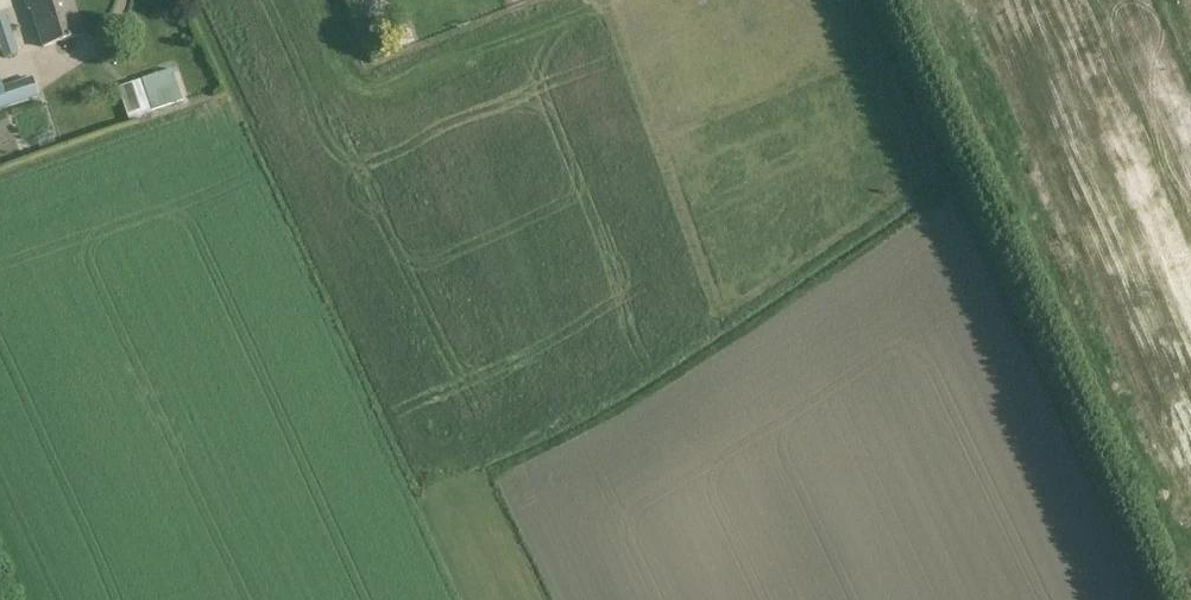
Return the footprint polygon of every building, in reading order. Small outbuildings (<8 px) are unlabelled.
[(28,10),(32,9),(43,49),(84,37),(73,0),(25,0),(28,10)] [(7,15),(0,17),(0,41),(6,59),(20,55),(7,15)] [(141,110),(185,103),(180,69),(135,77),(141,110)] [(0,78),(0,112),(42,98),(35,78),(4,89),(0,78)]
